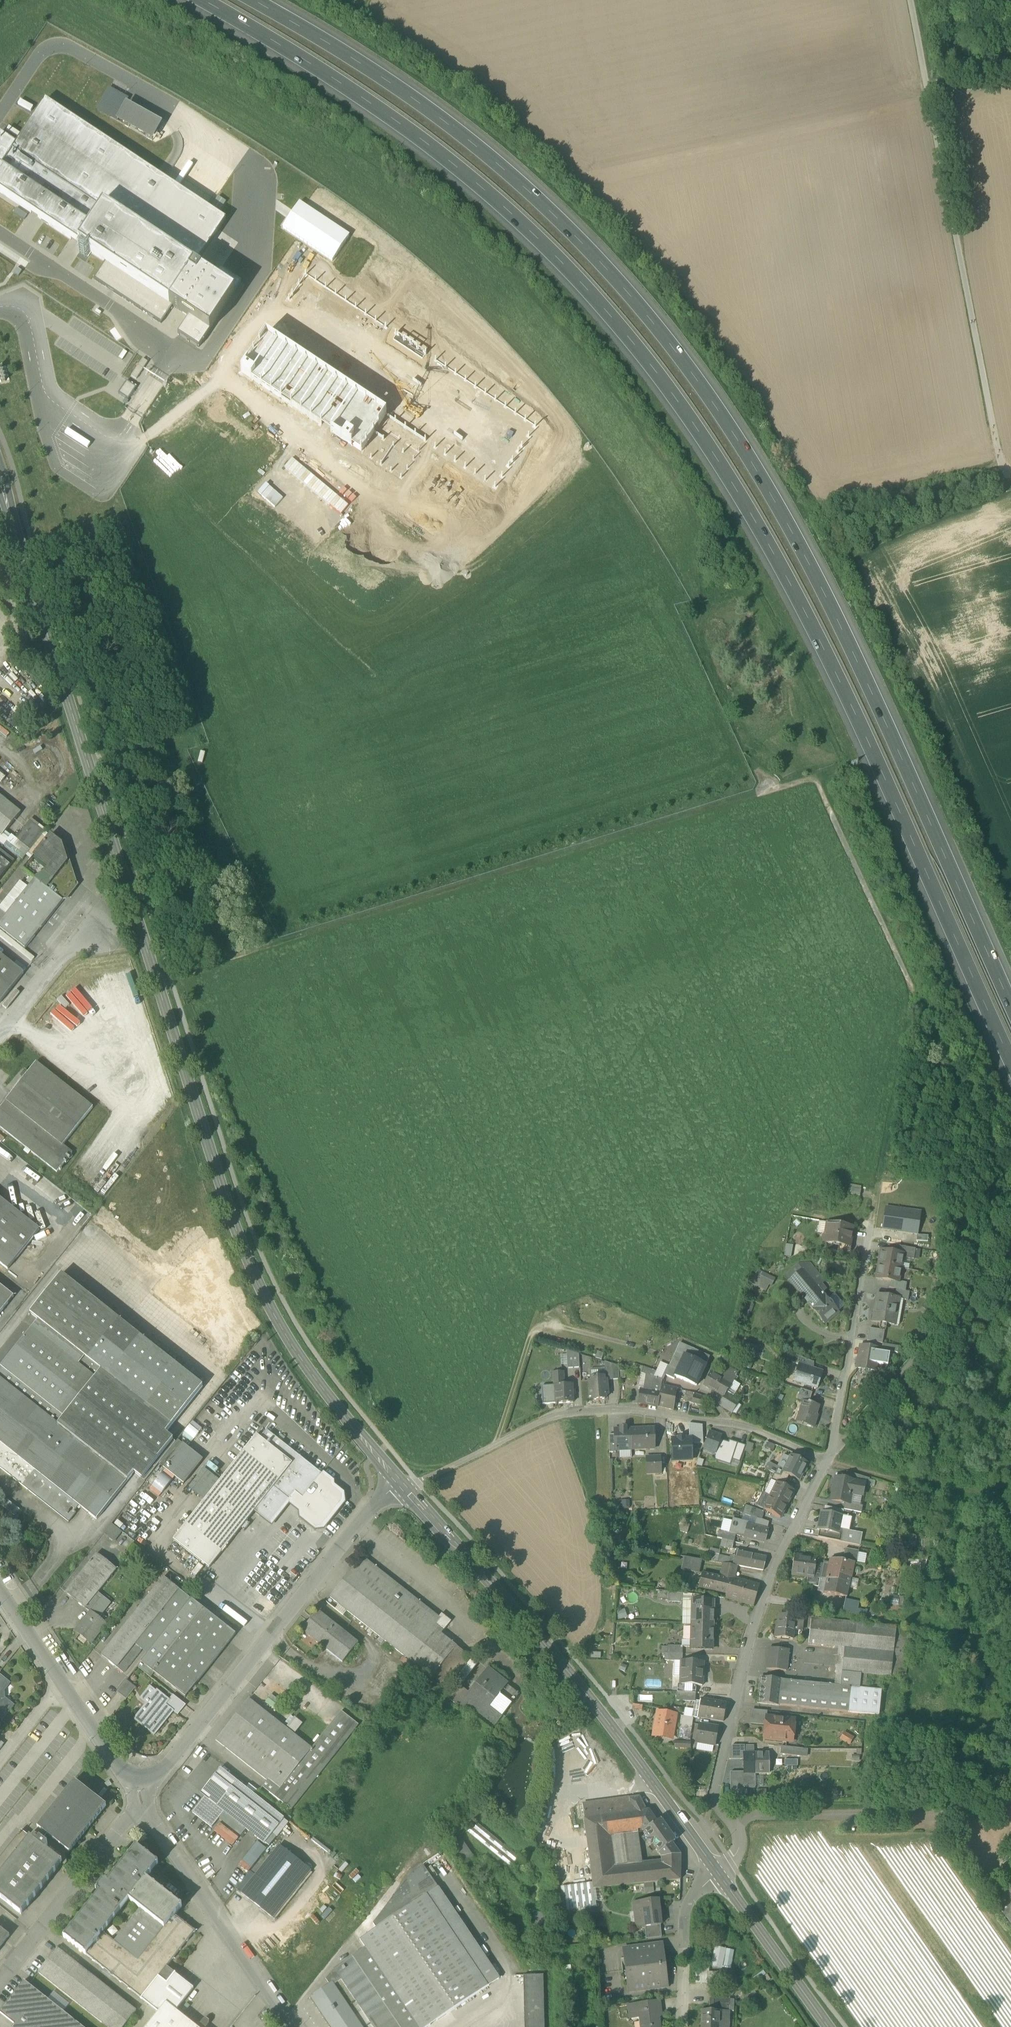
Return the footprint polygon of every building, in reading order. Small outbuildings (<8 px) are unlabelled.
[(16,143),(1,166),(90,226),(104,206),(196,265),(202,256),(211,243),(226,220),(45,100),(16,143)] [(162,125),(126,104),(116,120),(153,141),(162,125)] [(0,167),(1,166),(16,143),(0,132),(0,167)] [(0,167),(0,191),(78,244),(90,226),(1,166),(0,167)] [(211,207),(219,212),(226,202),(218,197),(211,207)] [(349,236),(299,202),(283,228),(333,261),(349,236)] [(189,317),(210,331),(235,293),(214,280),(195,267),(196,265),(104,206),(90,226),(78,244),(105,261),(172,306),(189,317)] [(290,296),(211,243),(202,256),(281,310),(290,296)] [(161,324),(172,306),(105,261),(93,279),(161,324)] [(14,272),(18,275),(22,270),(17,267),(14,272)] [(221,270),(214,280),(235,293),(241,284),(221,270)] [(281,310),(266,333),(387,414),(386,416),(426,442),(495,488),(536,427),(426,354),(426,353),(396,333),(396,334),(306,273),(290,296),(281,310)] [(166,316),(161,326),(166,329),(169,325),(171,327),(174,321),(166,316)] [(189,317),(178,334),(198,348),(210,331),(189,317)] [(240,371),(362,452),(386,416),(387,414),(266,333),(240,371)] [(131,376),(136,379),(147,363),(143,359),(131,376)] [(126,381),(118,393),(128,400),(136,388),(126,381)] [(426,442),(386,416),(362,452),(401,478),(426,442)] [(2,837),(21,813),(0,796),(0,835),(2,837)] [(16,838),(30,851),(45,833),(30,821),(16,838)] [(35,880),(63,902),(75,886),(62,845),(51,836),(26,867),(26,873),(35,880)] [(14,862),(0,850),(0,880),(14,862)] [(25,949),(63,902),(35,880),(28,889),(7,915),(0,924),(0,929),(25,949)] [(0,907),(0,910),(7,915),(28,889),(20,882),(0,907)] [(5,959),(0,965),(0,1004),(24,974),(5,959)] [(57,1172),(59,1170),(60,1171),(62,1169),(61,1168),(72,1153),(63,1146),(93,1108),(36,1063),(0,1108),(0,1127),(57,1172)] [(848,1194),(860,1196),(861,1190),(849,1188),(848,1194)] [(8,1270),(39,1230),(0,1199),(0,1264),(8,1270)] [(886,1207),(882,1229),(918,1234),(921,1212),(886,1207)] [(817,1233),(826,1234),(826,1230),(827,1223),(826,1223),(826,1222),(819,1221),(817,1233)] [(839,1245),(849,1247),(850,1246),(853,1227),(826,1222),(826,1223),(827,1223),(830,1224),(829,1228),(826,1230),(826,1234),(823,1236),(823,1240),(824,1242),(839,1245)] [(790,1256),(792,1245),(785,1244),(783,1255),(790,1256)] [(839,1245),(837,1254),(851,1253),(851,1246),(850,1246),(849,1247),(839,1245)] [(911,1259),(914,1260),(916,1249),(899,1246),(898,1254),(903,1254),(903,1258),(911,1259)] [(881,1251),(878,1264),(901,1268),(903,1258),(903,1254),(898,1254),(881,1251)] [(909,1270),(911,1259),(903,1258),(901,1268),(909,1270)] [(799,1264),(803,1269),(823,1293),(826,1291),(821,1285),(825,1281),(810,1263),(799,1264)] [(785,1276),(789,1281),(803,1269),(799,1264),(785,1276)] [(899,1282),(901,1268),(878,1264),(876,1278),(891,1281),(899,1282)] [(828,1299),(823,1293),(803,1269),(789,1281),(809,1305),(814,1301),(819,1307),(828,1299)] [(32,1328),(78,1365),(85,1357),(116,1318),(61,1274),(30,1313),(38,1320),(32,1328)] [(764,1288),(767,1281),(769,1278),(763,1275),(759,1286),(764,1288)] [(889,1288),(905,1291),(907,1283),(899,1282),(891,1281),(889,1288)] [(14,1297),(0,1286),(0,1314),(14,1297)] [(899,1299),(908,1301),(909,1292),(896,1290),(894,1298),(899,1299)] [(833,1295),(828,1299),(838,1311),(843,1307),(844,1305),(835,1295),(833,1295)] [(872,1322),(892,1325),(895,1308),(898,1308),(899,1299),(894,1298),(878,1295),(876,1312),(874,1311),(872,1322)] [(839,1312),(838,1311),(828,1299),(819,1307),(814,1301),(809,1305),(809,1306),(824,1324),(839,1312)] [(116,1318),(85,1357),(101,1370),(172,1426),(203,1387),(116,1318)] [(58,1425),(95,1378),(78,1365),(32,1328),(0,1368),(0,1379),(58,1425)] [(867,1341),(882,1344),(885,1331),(869,1328),(867,1341)] [(741,1349),(754,1353),(756,1345),(743,1341),(741,1349)] [(709,1357),(680,1343),(669,1366),(677,1370),(680,1365),(685,1355),(706,1365),(709,1357)] [(881,1350),(899,1353),(900,1347),(882,1344),(881,1350)] [(872,1370),(875,1371),(878,1349),(860,1346),(857,1368),(861,1369),(872,1370)] [(567,1369),(579,1368),(579,1354),(566,1351),(567,1369)] [(727,1365),(727,1364),(730,1358),(719,1354),(716,1361),(727,1365)] [(798,1364),(811,1368),(813,1362),(807,1360),(795,1354),(792,1363),(798,1365),(798,1364)] [(685,1355),(680,1365),(702,1374),(706,1365),(685,1355)] [(95,1378),(101,1370),(85,1357),(78,1365),(95,1378)] [(618,1367),(612,1365),(612,1364),(604,1362),(606,1380),(607,1380),(613,1380),(619,1379),(618,1367)] [(660,1362),(656,1372),(653,1377),(663,1380),(664,1380),(665,1375),(664,1374),(668,1365),(660,1362)] [(793,1380),(818,1388),(823,1372),(811,1368),(798,1364),(798,1365),(793,1380)] [(674,1379),(675,1377),(674,1376),(677,1370),(669,1366),(668,1365),(664,1374),(665,1375),(674,1379)] [(680,1365),(677,1370),(674,1376),(675,1377),(697,1386),(702,1374),(680,1365)] [(703,1385),(724,1397),(726,1393),(734,1381),(739,1373),(728,1366),(721,1378),(711,1372),(703,1385)] [(646,1375),(653,1377),(656,1372),(644,1367),(641,1373),(646,1375)] [(101,1370),(95,1378),(58,1425),(128,1481),(134,1473),(145,1481),(158,1464),(176,1442),(165,1434),(172,1426),(101,1370)] [(643,1391),(660,1394),(661,1385),(663,1380),(653,1377),(646,1375),(645,1382),(643,1391)] [(593,1397),(593,1400),(605,1399),(605,1396),(608,1396),(607,1380),(606,1380),(604,1380),(604,1376),(591,1377),(591,1381),(589,1381),(590,1397),(593,1397)] [(128,1481),(58,1425),(0,1379),(0,1443),(79,1506),(97,1520),(128,1481)] [(726,1393),(733,1397),(741,1384),(734,1381),(726,1393)] [(572,1385),(563,1385),(554,1386),(555,1404),(573,1403),(572,1385)] [(661,1385),(660,1394),(658,1406),(658,1407),(673,1410),(676,1389),(661,1385)] [(555,1404),(554,1386),(544,1386),(545,1405),(555,1404)] [(799,1396),(810,1400),(812,1393),(801,1389),(799,1396)] [(638,1403),(658,1406),(660,1394),(643,1391),(640,1390),(638,1403)] [(683,1401),(691,1403),(694,1394),(686,1392),(683,1401)] [(719,1405),(732,1412),(738,1403),(739,1401),(733,1397),(726,1393),(724,1397),(719,1405)] [(691,1403),(702,1406),(705,1397),(696,1394),(694,1394),(691,1403)] [(800,1424),(813,1428),(816,1419),(815,1419),(819,1406),(809,1402),(808,1402),(808,1403),(804,1402),(800,1415),(802,1416),(800,1424)] [(738,1403),(732,1412),(736,1415),(742,1405),(738,1403)] [(689,1424),(689,1439),(691,1439),(691,1444),(703,1443),(702,1425),(689,1424)] [(619,1450),(631,1450),(630,1429),(626,1429),(621,1430),(615,1430),(616,1450),(619,1450)] [(654,1429),(630,1429),(631,1450),(655,1449),(654,1429)] [(266,1431),(260,1438),(292,1464),(255,1512),(270,1524),(289,1501),(289,1500),(285,1497),(291,1489),(303,1499),(322,1475),(266,1431)] [(703,1451),(715,1455),(720,1442),(722,1435),(709,1431),(703,1451)] [(210,1568),(255,1512),(292,1464),(260,1438),(256,1435),(174,1540),(209,1568),(210,1568)] [(678,1439),(672,1439),(673,1460),(692,1460),(691,1444),(691,1439),(689,1439),(685,1439),(684,1438),(678,1438),(678,1439)] [(158,1464),(163,1468),(183,1444),(178,1440),(176,1442),(158,1464)] [(728,1444),(720,1442),(715,1455),(714,1458),(723,1461),(725,1455),(732,1457),(737,1443),(729,1440),(728,1444)] [(79,1506),(0,1443),(0,1468),(69,1522),(76,1513),(74,1512),(79,1506)] [(746,1446),(737,1443),(732,1457),(731,1460),(732,1460),(739,1462),(746,1446)] [(163,1468),(184,1484),(203,1460),(183,1444),(163,1468)] [(631,1450),(619,1450),(619,1459),(631,1458),(631,1450)] [(713,1460),(730,1466),(732,1460),(731,1460),(732,1457),(725,1455),(723,1461),(714,1458),(713,1460)] [(779,1466),(785,1469),(790,1459),(784,1456),(779,1466)] [(791,1456),(790,1459),(785,1469),(783,1472),(789,1475),(799,1480),(801,1477),(803,1473),(804,1474),(806,1473),(807,1471),(806,1469),(805,1468),(807,1464),(791,1456)] [(646,1457),(647,1474),(655,1474),(655,1457),(646,1457)] [(778,1467),(770,1463),(767,1464),(766,1467),(766,1470),(775,1473),(778,1467)] [(775,1475),(786,1480),(789,1475),(783,1472),(785,1469),(779,1466),(778,1467),(775,1473),(774,1475),(775,1475)] [(863,1485),(868,1486),(870,1479),(847,1472),(845,1480),(863,1484),(863,1485)] [(332,1482),(322,1475),(303,1499),(291,1489),(285,1497),(289,1500),(289,1501),(301,1510),(302,1517),(316,1528),(323,1527),(343,1502),(342,1494),(332,1486),(332,1482)] [(777,1483),(784,1486),(787,1481),(786,1480),(775,1475),(772,1480),(777,1483)] [(845,1503),(849,1504),(851,1494),(861,1495),(863,1485),(863,1484),(845,1480),(836,1479),(834,1488),(831,1500),(845,1503)] [(771,1480),(764,1493),(771,1497),(777,1483),(772,1480),(771,1480)] [(777,1483),(771,1497),(787,1505),(794,1491),(784,1486),(777,1483)] [(758,1506),(764,1510),(771,1497),(764,1493),(758,1506)] [(787,1505),(771,1497),(764,1510),(780,1518),(787,1505)] [(128,1500),(115,1518),(135,1532),(138,1528),(124,1518),(134,1504),(128,1500)] [(628,1500),(616,1500),(616,1509),(628,1508),(628,1500)] [(843,1510),(861,1513),(862,1506),(849,1504),(845,1503),(843,1510)] [(757,1518),(761,1520),(764,1512),(746,1506),(744,1514),(757,1518)] [(841,1516),(843,1516),(844,1510),(825,1506),(824,1512),(841,1516)] [(837,1534),(838,1529),(841,1516),(824,1512),(821,1512),(822,1513),(818,1529),(817,1529),(817,1530),(819,1531),(837,1534)] [(843,1516),(841,1516),(838,1529),(848,1531),(851,1518),(848,1517),(847,1516),(847,1517),(843,1516)] [(732,1521),(729,1533),(736,1534),(736,1535),(744,1537),(747,1527),(754,1528),(755,1528),(755,1524),(749,1523),(749,1522),(733,1518),(732,1521)] [(755,1524),(755,1528),(768,1530),(769,1522),(761,1520),(757,1518),(755,1524)] [(723,1519),(721,1531),(729,1533),(732,1521),(723,1519)] [(680,1530),(684,1532),(688,1526),(683,1523),(680,1530)] [(104,1533),(110,1538),(118,1529),(112,1524),(111,1524),(104,1533)] [(765,1542),(768,1530),(755,1528),(754,1528),(747,1527),(744,1537),(765,1542)] [(121,1532),(118,1529),(110,1538),(114,1541),(121,1532)] [(839,1541),(860,1546),(862,1534),(848,1531),(838,1529),(837,1534),(841,1534),(839,1541)] [(717,1538),(722,1539),(734,1542),(736,1535),(736,1534),(729,1533),(721,1531),(719,1530),(717,1538)] [(818,1537),(839,1541),(841,1534),(837,1534),(819,1531),(818,1537)] [(905,1547),(921,1549),(922,1540),(906,1538),(905,1547)] [(732,1550),(734,1542),(722,1539),(721,1547),(732,1550)] [(737,1566),(763,1571),(767,1557),(746,1553),(736,1549),(735,1555),(734,1559),(733,1565),(737,1566)] [(840,1562),(854,1564),(855,1553),(842,1551),(840,1562)] [(708,1561),(717,1562),(718,1555),(709,1553),(708,1561)] [(66,1593),(85,1608),(96,1595),(98,1593),(116,1569),(97,1554),(66,1593)] [(814,1578),(814,1577),(817,1559),(817,1558),(795,1554),(792,1574),(809,1577),(814,1578)] [(730,1558),(718,1555),(717,1562),(724,1564),(729,1564),(730,1558)] [(330,1597),(408,1659),(433,1628),(441,1619),(439,1617),(362,1557),(330,1597)] [(681,1570),(699,1574),(702,1560),(684,1557),(681,1570)] [(824,1560),(817,1559),(814,1577),(821,1578),(824,1560)] [(836,1575),(850,1579),(854,1564),(840,1562),(831,1560),(828,1573),(836,1575)] [(735,1572),(737,1566),(733,1565),(729,1564),(724,1564),(722,1569),(735,1572)] [(725,1598),(754,1606),(759,1585),(734,1578),(735,1572),(722,1569),(720,1578),(702,1574),(699,1588),(726,1594),(725,1598)] [(850,1579),(836,1575),(835,1581),(849,1584),(850,1579)] [(807,1585),(819,1587),(821,1578),(814,1577),(814,1578),(809,1577),(807,1585)] [(117,1668),(138,1641),(179,1590),(163,1578),(101,1656),(117,1668)] [(824,1593),(847,1597),(849,1584),(835,1581),(827,1579),(824,1593)] [(145,1647),(150,1651),(190,1599),(179,1590),(138,1641),(145,1647)] [(668,1602),(684,1602),(684,1594),(668,1592),(668,1602)] [(101,1600),(92,1613),(99,1619),(111,1603),(100,1594),(98,1593),(96,1595),(101,1600)] [(101,1600),(96,1595),(85,1608),(90,1613),(91,1612),(92,1613),(101,1600)] [(141,1662),(149,1668),(158,1656),(163,1660),(204,1609),(191,1599),(190,1599),(150,1651),(147,1654),(141,1662)] [(849,1613),(857,1614),(859,1601),(843,1599),(842,1613),(849,1613)] [(692,1601),(691,1625),(713,1626),(714,1626),(714,1603),(701,1603),(701,1601),(692,1601)] [(236,1634),(204,1609),(163,1660),(158,1656),(149,1668),(154,1673),(186,1698),(198,1682),(236,1634)] [(106,1624),(99,1619),(92,1613),(91,1612),(90,1613),(76,1631),(91,1643),(106,1624)] [(302,1632),(326,1650),(342,1630),(318,1612),(302,1632)] [(441,1619),(433,1628),(441,1634),(451,1622),(441,1614),(439,1617),(441,1619)] [(775,1638),(792,1640),(795,1617),(779,1615),(778,1629),(776,1629),(775,1638)] [(844,1648),(854,1649),(857,1624),(857,1623),(811,1619),(808,1644),(844,1648)] [(896,1628),(857,1624),(854,1649),(893,1653),(896,1628)] [(712,1641),(713,1626),(691,1625),(691,1647),(713,1648),(713,1641),(712,1641)] [(469,1657),(441,1634),(433,1628),(408,1659),(447,1691),(453,1683),(472,1659),(469,1657)] [(900,1667),(900,1659),(904,1629),(896,1628),(893,1653),(891,1677),(898,1678),(900,1667)] [(909,1629),(904,1629),(900,1659),(906,1660),(909,1629)] [(326,1650),(342,1663),(358,1643),(342,1630),(326,1650)] [(145,1647),(138,1641),(117,1668),(124,1673),(142,1651),(145,1647)] [(767,1669),(781,1670),(782,1660),(783,1649),(769,1648),(767,1669)] [(891,1677),(893,1653),(854,1649),(844,1648),(842,1672),(861,1674),(891,1677)] [(682,1661),(682,1654),(668,1654),(665,1654),(664,1661),(674,1661),(682,1662),(682,1661)] [(472,1659),(453,1683),(459,1688),(478,1664),(470,1657),(469,1657),(472,1659)] [(673,1676),(683,1677),(683,1670),(681,1670),(682,1662),(674,1661),(673,1676)] [(682,1661),(682,1662),(681,1670),(683,1670),(683,1677),(682,1684),(682,1685),(696,1686),(701,1686),(702,1671),(703,1672),(704,1662),(682,1661)] [(137,1667),(151,1677),(154,1673),(149,1668),(141,1662),(137,1667)] [(468,1704),(495,1726),(503,1715),(511,1705),(499,1695),(506,1685),(488,1670),(476,1684),(474,1683),(469,1689),(471,1691),(466,1697),(463,1701),(468,1704)] [(861,1676),(861,1674),(842,1672),(840,1686),(781,1680),(779,1705),(848,1712),(851,1688),(866,1689),(867,1677),(861,1676)] [(758,1703),(779,1705),(781,1680),(781,1679),(761,1677),(758,1703)] [(117,1693),(127,1700),(136,1688),(127,1681),(117,1693)] [(8,1682),(0,1691),(0,1699),(12,1708),(14,1706),(0,1695),(10,1684),(8,1682)] [(678,1684),(678,1693),(696,1694),(696,1686),(682,1685),(682,1684),(678,1684)] [(506,1685),(499,1695),(511,1705),(519,1695),(506,1685)] [(151,1698),(156,1691),(150,1686),(140,1699),(146,1704),(141,1711),(146,1715),(155,1703),(150,1699),(149,1701),(150,1702),(147,1704),(146,1703),(150,1698),(151,1698)] [(881,1691),(866,1689),(851,1688),(848,1712),(879,1716),(881,1691)] [(134,1719),(155,1736),(166,1721),(165,1720),(168,1717),(169,1718),(174,1712),(174,1711),(166,1705),(170,1700),(157,1690),(156,1691),(151,1698),(150,1698),(146,1703),(147,1704),(150,1702),(149,1701),(150,1699),(155,1703),(146,1715),(141,1711),(134,1719)] [(449,1700),(463,1710),(468,1704),(463,1701),(466,1697),(457,1690),(449,1700)] [(695,1701),(696,1694),(678,1693),(677,1701),(695,1702),(695,1701)] [(174,1712),(178,1715),(186,1705),(173,1695),(170,1700),(166,1705),(174,1711),(174,1712)] [(1,1721),(12,1708),(0,1699),(0,1720),(1,1721)] [(216,1740),(271,1784),(274,1787),(279,1790),(312,1749),(249,1699),(216,1740)] [(701,1699),(701,1701),(698,1717),(724,1721),(727,1703),(701,1699)] [(698,1718),(698,1717),(701,1701),(695,1701),(695,1702),(692,1717),(698,1718)] [(766,1725),(767,1717),(767,1711),(752,1709),(751,1723),(766,1725)] [(654,1735),(672,1738),(676,1714),(658,1711),(654,1735)] [(279,1790),(274,1787),(269,1793),(291,1810),(358,1725),(341,1712),(312,1749),(279,1790)] [(503,1715),(495,1726),(498,1728),(506,1718),(503,1715)] [(680,1729),(691,1731),(693,1718),(692,1717),(681,1716),(680,1729)] [(764,1738),(787,1741),(787,1735),(789,1734),(793,1734),(795,1733),(795,1729),(794,1727),(794,1720),(767,1717),(766,1725),(766,1726),(765,1737),(764,1738)] [(697,1742),(715,1745),(718,1728),(699,1725),(697,1742)] [(843,1730),(838,1738),(849,1744),(853,1736),(843,1730)] [(744,1759),(745,1759),(745,1753),(755,1753),(754,1745),(732,1745),(729,1759),(744,1759)] [(780,1754),(802,1756),(803,1748),(798,1748),(781,1746),(780,1754)] [(745,1753),(745,1759),(745,1773),(755,1773),(755,1753),(745,1753)] [(768,1753),(755,1753),(755,1773),(769,1773),(768,1753)] [(755,1773),(745,1773),(745,1759),(744,1759),(744,1772),(730,1772),(730,1795),(744,1795),(744,1787),(755,1787),(755,1773)] [(213,1778),(229,1790),(236,1782),(220,1769),(213,1778)] [(200,1794),(205,1797),(216,1806),(229,1790),(213,1778),(200,1794)] [(37,1827),(41,1830),(69,1852),(69,1853),(106,1806),(75,1781),(37,1827)] [(229,1790),(216,1806),(246,1829),(264,1844),(273,1834),(284,1819),(255,1796),(245,1789),(236,1781),(236,1782),(229,1790)] [(258,1792),(249,1784),(245,1789),(255,1796),(258,1792)] [(265,1790),(269,1793),(274,1787),(271,1784),(268,1788),(267,1787),(266,1788),(265,1789),(265,1790)] [(757,1790),(757,1802),(766,1802),(766,1790),(757,1790)] [(212,1828),(219,1818),(211,1812),(216,1806),(205,1797),(193,1813),(212,1828)] [(628,1799),(629,1813),(639,1812),(646,1810),(639,1797),(628,1799)] [(591,1803),(593,1817),(604,1816),(629,1813),(628,1799),(591,1803)] [(583,1805),(585,1819),(593,1817),(591,1803),(583,1805)] [(241,1836),(246,1829),(216,1806),(211,1812),(219,1818),(241,1836)] [(641,1829),(644,1832),(657,1822),(648,1810),(646,1810),(639,1812),(641,1829)] [(604,1816),(607,1833),(637,1830),(641,1829),(639,1812),(629,1813),(604,1816)] [(594,1889),(614,1887),(612,1870),(607,1833),(604,1816),(593,1817),(585,1819),(593,1882),(594,1889)] [(273,1834),(277,1837),(289,1823),(284,1819),(273,1834)] [(653,1845),(659,1853),(672,1843),(676,1841),(661,1820),(657,1822),(644,1832),(649,1840),(647,1841),(651,1846),(653,1845)] [(33,1832),(30,1837),(61,1862),(61,1861),(69,1852),(41,1830),(39,1833),(37,1831),(35,1833),(33,1832)] [(607,1833),(612,1870),(642,1868),(637,1830),(607,1833)] [(30,1837),(22,1831),(0,1858),(0,1875),(30,1837)] [(30,1837),(0,1875),(0,1897),(14,1908),(13,1908),(21,1914),(62,1862),(61,1861),(61,1862),(30,1837)] [(954,1844),(957,1849),(966,1842),(963,1838),(954,1844)] [(462,1840),(452,1847),(464,1864),(474,1858),(462,1840)] [(267,1850),(257,1842),(242,1861),(251,1869),(267,1850)] [(659,1853),(662,1858),(681,1856),(681,1854),(679,1852),(672,1843),(659,1853)] [(63,1937),(86,1955),(129,1900),(165,1928),(175,1915),(182,1906),(147,1878),(158,1863),(136,1845),(107,1882),(107,1881),(102,1882),(98,1887),(98,1891),(99,1892),(63,1937)] [(241,1893),(273,1918),(311,1871),(279,1846),(255,1876),(241,1893)] [(680,1864),(681,1856),(662,1858),(662,1866),(680,1864)] [(662,1866),(642,1868),(612,1870),(614,1887),(680,1880),(680,1864),(662,1866)] [(373,1924),(376,1929),(438,1887),(423,1865),(411,1873),(373,1924)] [(236,1889),(241,1893),(255,1876),(250,1872),(236,1889)] [(596,1907),(594,1889),(593,1882),(561,1886),(564,1911),(596,1907)] [(1003,1895),(1000,1891),(996,1886),(992,1889),(999,1898),(1003,1895)] [(353,1957),(386,2006),(377,2013),(382,2020),(373,2026),(374,2026),(426,2026),(499,1979),(438,1887),(376,1929),(360,1940),(365,1948),(353,1957)] [(142,1999),(158,2012),(166,2002),(176,2010),(194,1988),(176,1974),(168,1967),(196,1931),(175,1915),(165,1928),(129,1900),(86,1955),(142,2000),(142,1999)] [(641,1919),(642,1929),(645,1928),(660,1927),(657,1900),(633,1903),(634,1912),(636,1912),(637,1919),(641,1919)] [(645,1928),(646,1939),(661,1937),(660,1927),(645,1928)] [(10,1935),(0,1928),(0,1948),(10,1935)] [(627,1947),(630,1970),(661,1966),(658,1944),(627,1947)] [(730,1969),(733,1950),(714,1946),(710,1965),(730,1969)] [(107,2026),(123,2026),(136,2011),(57,1948),(38,1972),(107,2026)] [(368,2019),(377,2013),(386,2006),(353,1957),(335,1969),(342,1979),(368,2019)] [(664,1988),(661,1966),(630,1970),(633,1992),(664,1988)] [(331,1983),(332,1985),(342,1979),(335,1969),(326,1979),(330,1985),(331,1983)] [(695,1984),(707,1984),(707,1972),(696,1972),(695,1984)] [(543,1975),(523,1976),(524,2026),(544,2026),(543,1975)] [(24,1981),(0,2011),(0,2013),(15,2024),(12,2026),(82,2026),(24,1981)] [(350,2012),(349,2012),(348,2010),(349,2009),(332,1985),(331,1983),(330,1985),(322,1990),(322,1991),(320,1992),(319,1991),(312,1997),(332,2026),(361,2026),(350,2012)] [(641,2026),(659,2026),(658,2012),(661,2011),(660,2001),(628,2005),(629,2015),(640,2014),(641,2026)] [(146,2026),(197,2026),(176,2010),(166,2002),(158,2012),(146,2026)] [(713,2011),(709,2010),(702,2010),(702,2026),(728,2026),(729,2011),(713,2011)] [(368,2019),(373,2026),(382,2020),(377,2013),(368,2019)] [(197,2026),(206,2026),(209,2024),(209,2021),(206,2018),(203,2020),(197,2026)]
